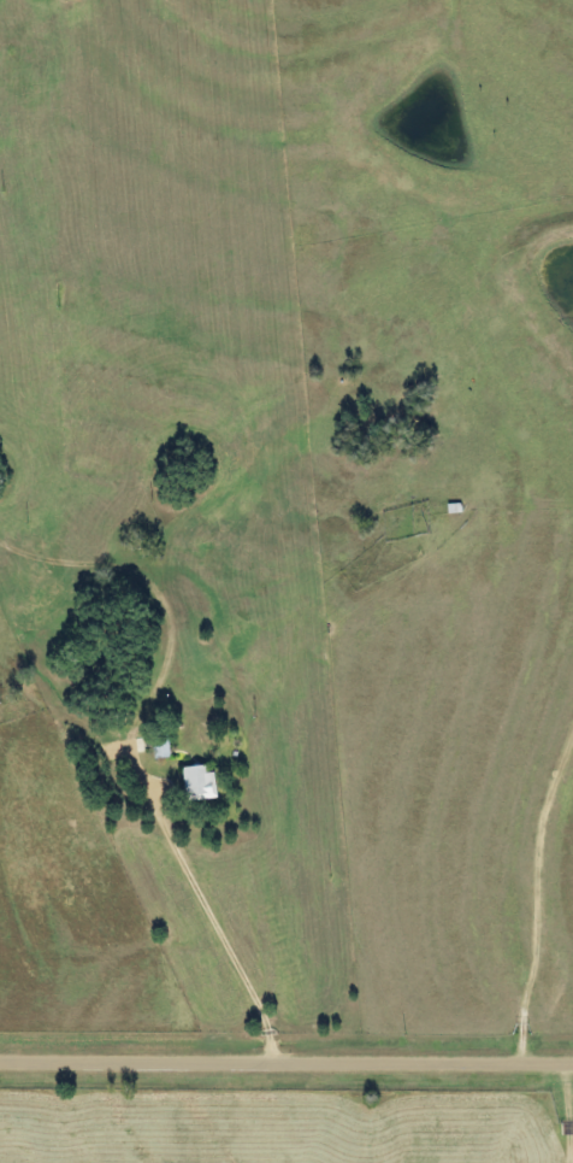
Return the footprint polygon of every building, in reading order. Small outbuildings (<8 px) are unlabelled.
[(132,738),(134,750),(145,748),(147,759),(163,757),(159,733),(132,738)] [(210,799),(209,771),(198,772),(198,764),(176,765),(177,801),(210,799)]
